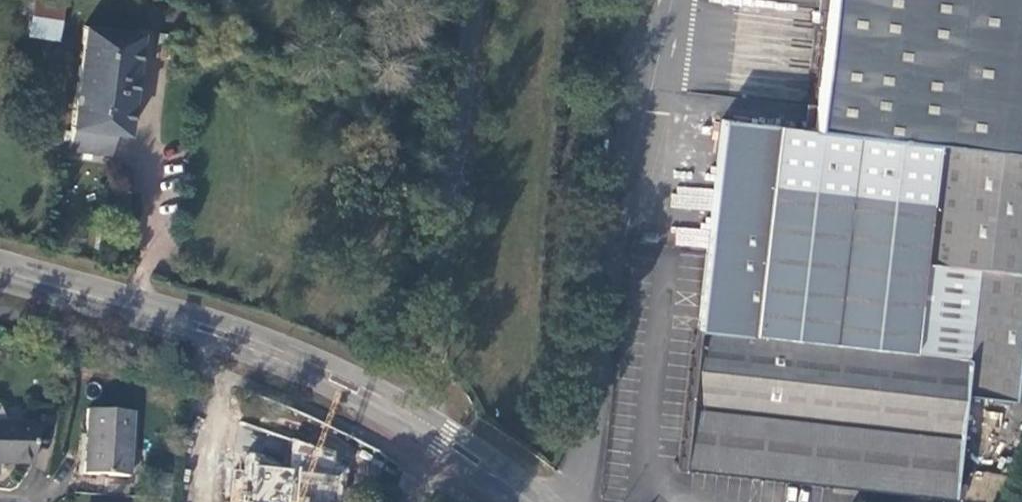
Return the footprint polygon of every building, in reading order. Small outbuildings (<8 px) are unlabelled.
[(812,128),(722,118),(707,253),(682,467),(861,488),(949,498),(961,394),(1012,400),(1021,309),(1021,0),(826,0),(812,128)] [(33,1),(28,34),(56,38),(61,5),(33,1)] [(138,33),(84,26),(69,147),(109,153),(111,131),(128,133),(138,33)] [(155,56),(171,58),(174,35),(158,33),(155,56)] [(132,412),(88,409),(84,473),(128,476),(132,412)] [(352,464),(238,421),(230,501),(349,501),(352,464)] [(33,465),(34,425),(0,424),(0,464),(33,465)] [(1001,475),(974,470),(969,497),(995,501),(996,501),(1001,475)]
